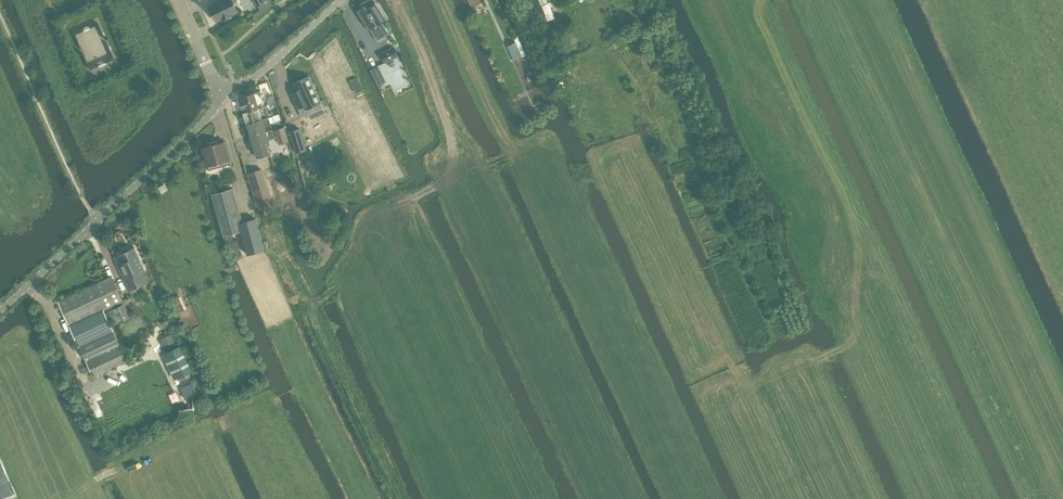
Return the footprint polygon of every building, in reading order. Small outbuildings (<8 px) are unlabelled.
[(210,6),(217,20),(222,18),(223,19),(233,14),(232,13),(238,10),(234,2),(237,0),(223,0),(210,6)] [(257,6),(257,5),(260,11),(272,5),(270,0),(254,0),(257,6)] [(389,33),(382,22),(385,20),(375,3),(368,7),(366,5),(357,10),(369,30),(370,29),(378,41),(389,33)] [(514,60),(522,57),(516,42),(507,46),(514,60)] [(386,62),(398,56),(393,47),(381,53),(386,62)] [(291,94),(302,117),(322,108),(320,102),(321,102),(309,76),(293,83),(297,91),(291,94)] [(356,77),(349,81),(356,93),(363,90),(356,77)] [(261,91),(239,97),(244,112),(265,105),(261,91)] [(265,105),(244,112),(247,123),(268,116),(265,105)] [(268,116),(247,123),(250,134),(266,129),(271,127),(268,116)] [(250,136),(249,138),(250,142),(252,143),(253,142),(257,157),(270,153),(266,141),(275,138),(273,129),(272,130),(271,127),(266,129),(250,134),(251,136),(250,136)] [(278,144),(288,141),(284,127),(274,130),(278,144)] [(300,128),(289,131),(296,153),(307,150),(300,128)] [(225,141),(223,139),(219,140),(219,143),(210,145),(209,143),(205,144),(204,147),(203,147),(206,159),(205,159),(207,165),(208,165),(210,170),(232,164),(226,141),(225,141)] [(306,164),(307,184),(320,183),(319,163),(306,164)] [(247,174),(258,211),(273,206),(262,169),(247,174)] [(158,186),(162,192),(167,189),(163,184),(158,186)] [(234,188),(212,194),(224,236),(232,234),(241,231),(248,254),(264,249),(255,218),(243,222),(234,188)] [(232,234),(224,236),(226,243),(228,243),(229,248),(234,261),(241,258),(237,245),(235,239),(233,239),(232,234)] [(146,271),(135,247),(130,249),(129,249),(128,249),(128,248),(127,248),(126,248),(125,249),(124,250),(123,251),(123,252),(118,255),(122,263),(118,265),(130,290),(148,282),(144,272),(146,271)] [(94,377),(128,361),(104,311),(123,301),(111,276),(58,301),(94,377)] [(173,299),(179,312),(187,308),(181,295),(173,299)] [(115,325),(131,317),(125,303),(108,311),(115,325)] [(179,378),(192,371),(180,345),(179,346),(166,352),(179,378)]
